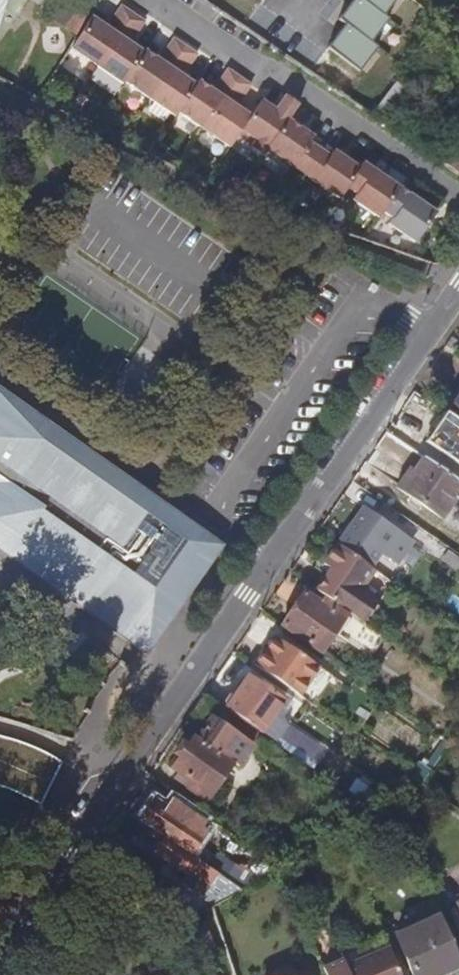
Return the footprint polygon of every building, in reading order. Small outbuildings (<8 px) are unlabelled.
[(9,3),(13,0),(0,0),(0,35),(9,3)] [(81,32),(91,16),(67,0),(65,0),(56,16),(81,32)] [(324,44),(359,66),(400,0),(352,0),(324,44)] [(92,13),(91,16),(81,32),(72,45),(100,64),(136,12),(124,4),(110,25),(92,13)] [(147,20),(136,12),(100,64),(125,82),(127,80),(146,51),(133,41),(147,20)] [(151,96),(187,44),(176,36),(161,58),(148,49),(146,51),(127,80),(151,96)] [(198,52),(187,44),(151,96),(176,114),(179,110),(198,83),(184,74),(198,52)] [(341,61),(320,45),(312,56),(333,71),(341,61)] [(200,79),(198,83),(179,110),(205,127),(241,75),(229,67),(214,89),(200,79)] [(251,114),(237,104),(252,83),(241,75),(205,127),(229,144),(237,133),(251,114)] [(405,93),(395,86),(373,117),(383,124),(405,93)] [(267,147),(287,117),(298,102),(285,94),(272,114),(257,104),(251,114),(237,133),(251,143),(250,145),(262,153),(267,147)] [(267,147),(302,171),(319,147),(309,140),(313,134),(287,117),(267,147)] [(433,158),(458,176),(458,158),(451,153),(441,146),(433,158)] [(319,147),(302,171),(338,195),(345,185),(358,166),(332,148),(328,154),(319,147)] [(377,215),(381,209),(397,184),(362,161),(358,166),(345,185),(354,191),(350,197),(377,215)] [(434,209),(397,184),(381,209),(391,216),(387,221),(414,239),(434,209)] [(453,341),(446,335),(440,345),(447,350),(453,341)] [(446,356),(449,351),(447,350),(440,345),(437,349),(446,356)] [(443,414),(458,425),(458,391),(443,414)] [(124,502),(134,489),(12,404),(3,417),(124,502)] [(0,415),(0,463),(16,475),(0,498),(0,542),(149,646),(218,548),(134,489),(124,502),(3,417),(0,415)] [(425,460),(457,483),(458,479),(458,466),(434,447),(425,460)] [(447,497),(457,483),(425,460),(421,458),(411,473),(406,469),(395,484),(441,517),(451,501),(447,497)] [(359,507),(334,542),(336,543),(366,564),(390,530),(359,507)] [(343,611),(372,568),(366,564),(336,543),(322,565),(333,573),(319,594),(343,611)] [(301,594),(281,625),(318,650),(343,614),(321,598),(315,605),(301,594)] [(248,666),(276,686),(298,655),(270,635),(248,666)] [(226,706),(257,727),(275,701),(243,679),(226,706)] [(455,729),(458,722),(458,720),(451,715),(447,723),(455,729)] [(205,724),(194,739),(224,760),(239,738),(209,717),(205,724)] [(39,802),(58,763),(33,746),(5,736),(0,735),(0,786),(17,791),(39,802)] [(200,795),(224,760),(194,739),(190,736),(170,765),(186,776),(181,783),(200,795)] [(153,801),(140,821),(163,838),(169,842),(190,814),(173,802),(167,810),(153,801)] [(216,887),(221,879),(169,842),(163,838),(153,851),(178,869),(181,867),(214,891),(216,887)] [(221,879),(216,887),(228,894),(236,890),(221,879)] [(206,943),(218,940),(211,913),(200,918),(206,943)] [(455,965),(434,915),(390,933),(408,974),(430,974),(455,965)] [(376,938),(333,956),(334,958),(336,964),(380,947),(376,938)] [(380,947),(336,964),(334,958),(312,967),(316,974),(391,974),(380,947)]
